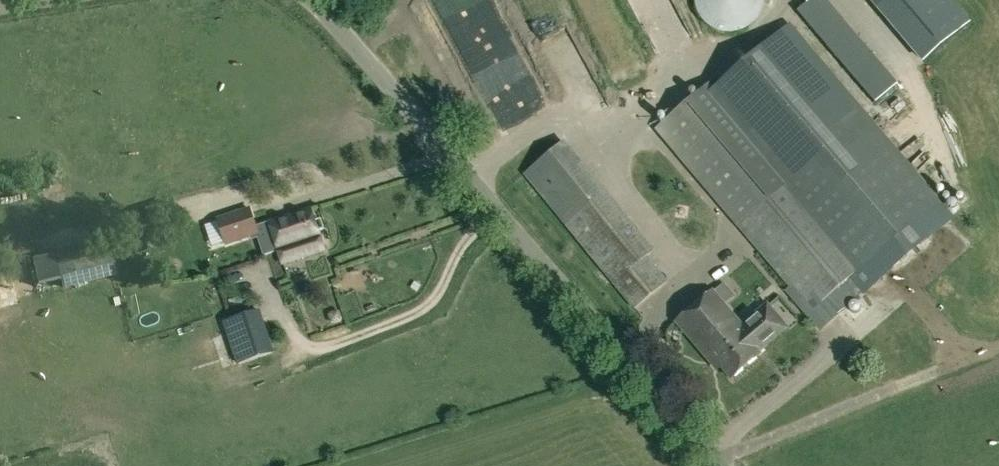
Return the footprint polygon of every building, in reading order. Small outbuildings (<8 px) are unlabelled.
[(653,42),(664,36),(668,43),(681,37),(663,0),(632,0),(653,42)] [(743,3),(740,0),(712,0),(704,7),(717,23),(743,3)] [(923,62),(971,22),(952,0),(871,0),(923,62)] [(711,84),(659,128),(686,159),(700,176),(740,224),(814,310),(825,323),(845,306),(844,306),(947,219),(888,149),(861,117),(788,30),(716,91),(711,84)] [(592,118),(602,105),(593,98),(583,110),(592,118)] [(565,141),(524,174),(565,224),(599,267),(593,272),(605,288),(612,282),(634,310),(668,282),(647,257),(654,252),(605,191),(565,141)] [(282,263),(323,250),(311,210),(270,222),(282,263)] [(193,235),(199,267),(240,260),(234,228),(193,235)] [(64,289),(118,275),(113,253),(58,266),(64,289)] [(16,279),(29,276),(26,263),(13,266),(16,279)] [(758,353),(787,328),(766,305),(742,326),(713,292),(677,323),(717,369),(720,367),(731,380),(760,355),(758,353)] [(261,312),(224,323),(238,368),(275,357),(261,312)]
